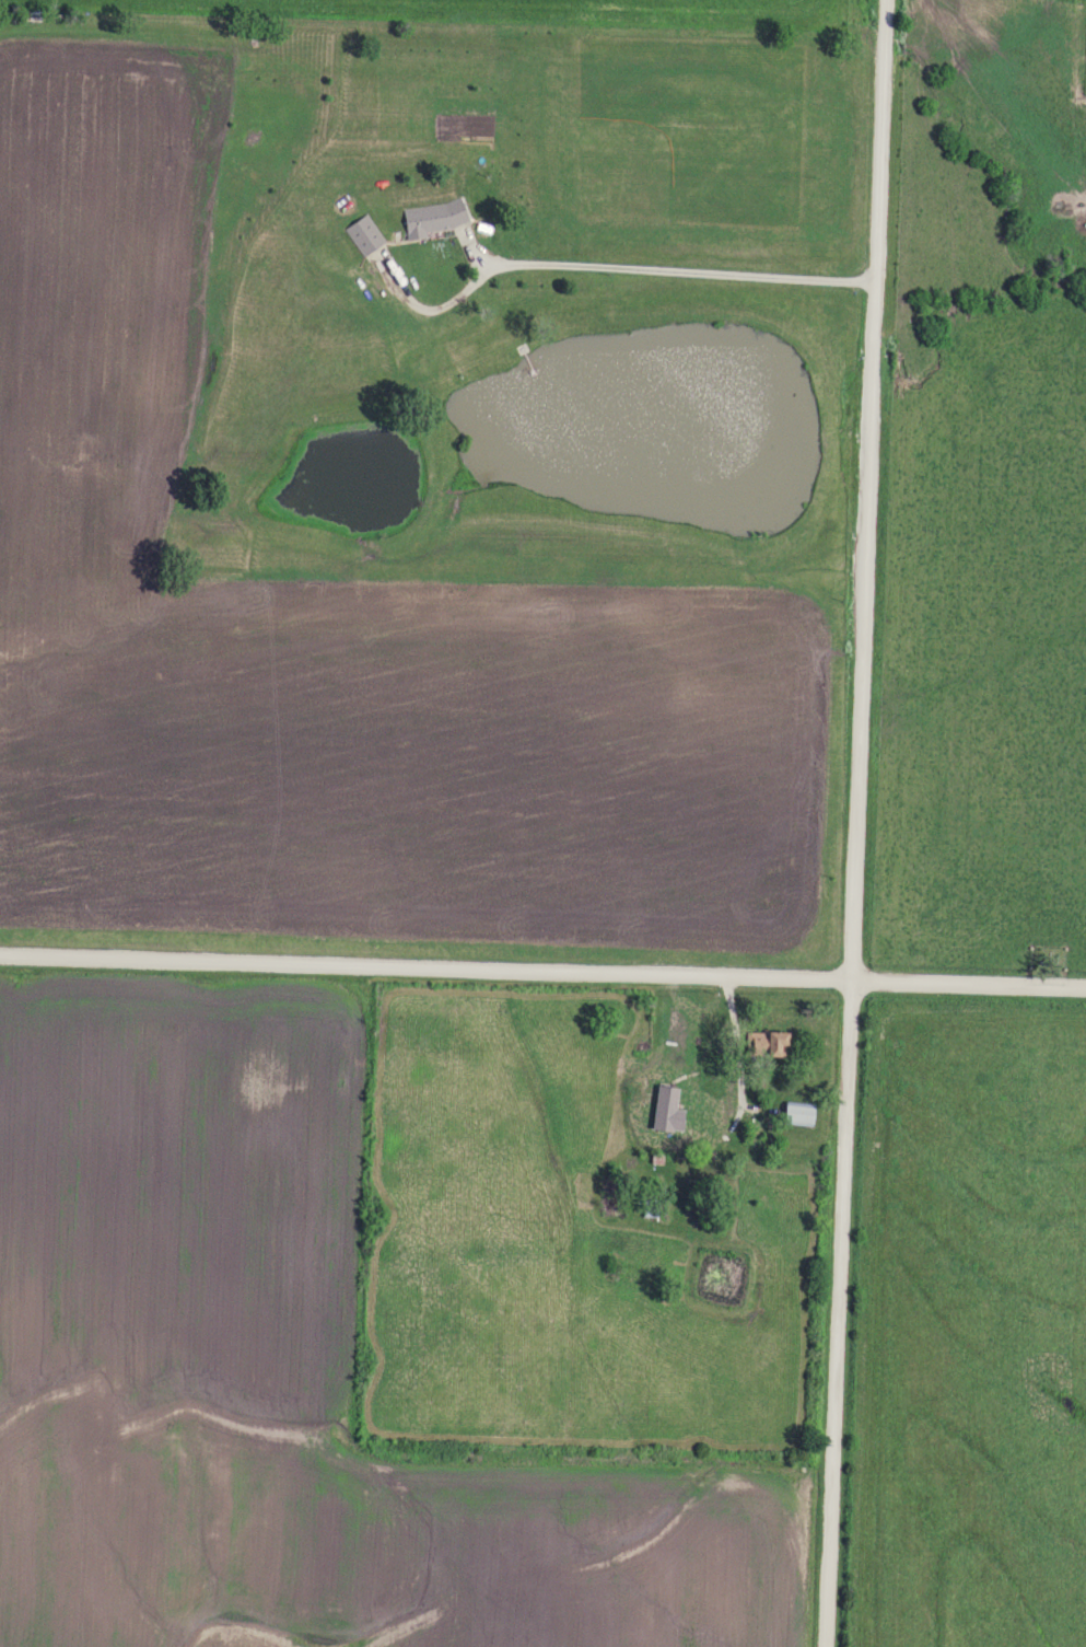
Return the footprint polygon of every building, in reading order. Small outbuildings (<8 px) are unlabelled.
[(468,226),(464,200),(404,209),(408,236),(468,226)] [(344,230),(364,257),(386,241),(366,214),(344,230)] [(746,1030),(746,1055),(791,1055),(791,1030),(746,1030)] [(785,1123),(814,1124),(815,1105),(786,1104),(785,1123)] [(647,1112),(647,1130),(684,1130),(684,1112),(647,1112)]
